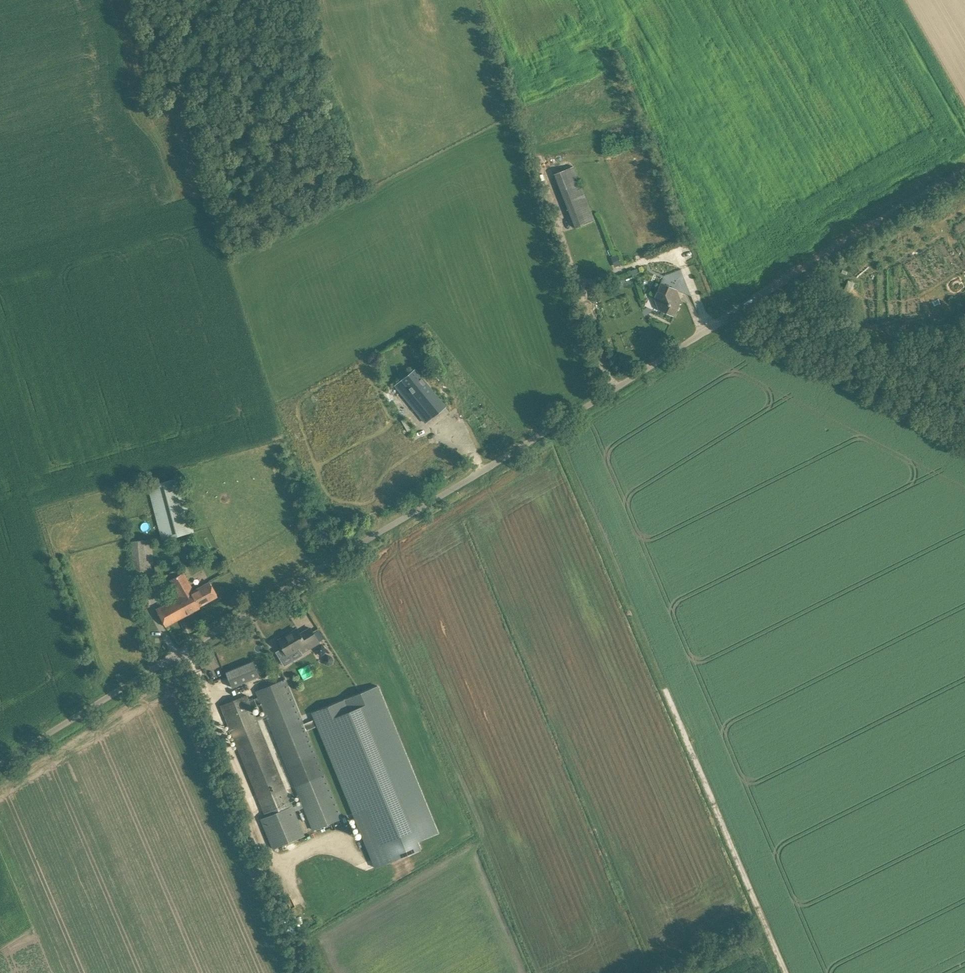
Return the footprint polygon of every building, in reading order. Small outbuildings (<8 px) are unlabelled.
[(594,220),(580,183),(573,166),(554,173),(576,228),(594,220)] [(618,254),(611,257),(614,267),(621,264),(618,254)] [(853,283),(847,281),(845,288),(850,290),(853,283)] [(654,298),(659,309),(674,316),(681,300),(676,289),(661,283),(654,298)] [(445,406),(439,399),(415,369),(396,385),(426,422),(445,406)] [(148,486),(163,540),(194,532),(179,478),(148,486)] [(148,570),(145,540),(132,541),(134,572),(148,570)] [(218,596),(213,587),(210,582),(194,591),(184,572),(171,579),(180,596),(156,609),(166,626),(200,608),(199,606),(218,596)] [(319,642),(311,628),(300,634),(297,629),(278,640),(287,655),(299,648),(302,653),(319,642)] [(226,671),(233,687),(260,675),(253,660),(226,671)] [(304,807),(313,830),(343,817),(307,730),(304,724),(285,679),(256,691),(258,697),(261,704),(265,714),(267,717),(302,802),(304,807)] [(307,730),(317,726),(317,727),(375,868),(421,849),(418,841),(438,832),(378,686),(312,713),(314,720),(304,724),(307,730)] [(221,706),(266,817),(261,819),(273,848),(305,835),(295,811),(304,807),(302,802),(293,806),(257,720),(267,717),(265,714),(256,717),(252,708),(261,704),(258,697),(249,701),(247,695),(221,706)]
